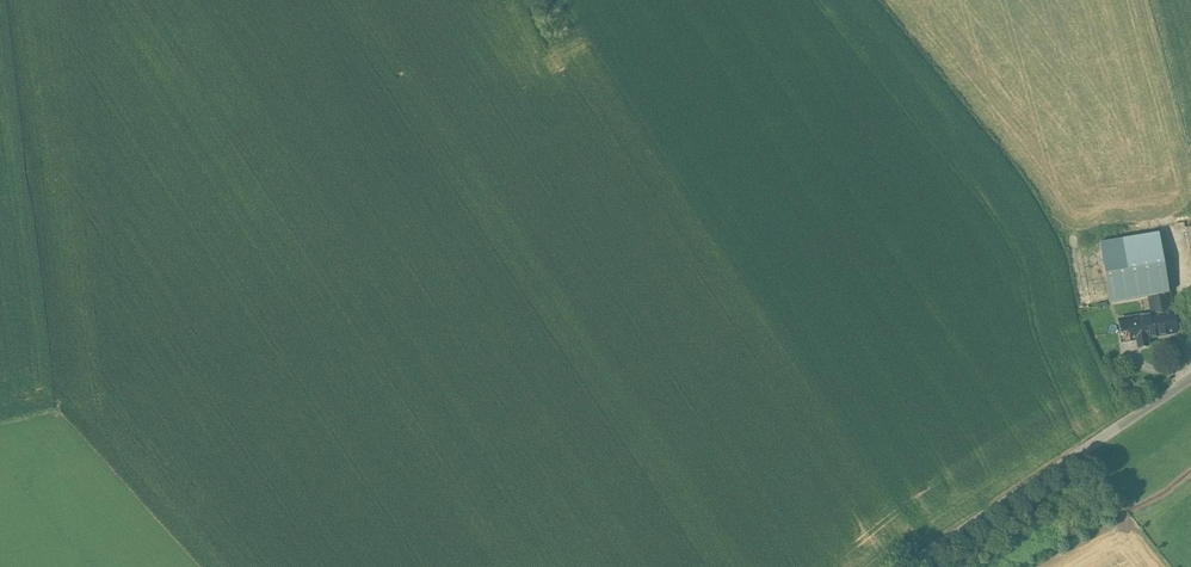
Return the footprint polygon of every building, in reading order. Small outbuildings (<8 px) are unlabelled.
[(1161,234),(1101,243),(1110,302),(1147,296),(1170,292),(1161,234)] [(1170,292),(1147,296),(1152,325),(1134,328),(1134,324),(1124,326),(1127,342),(1177,334),(1170,292)]
